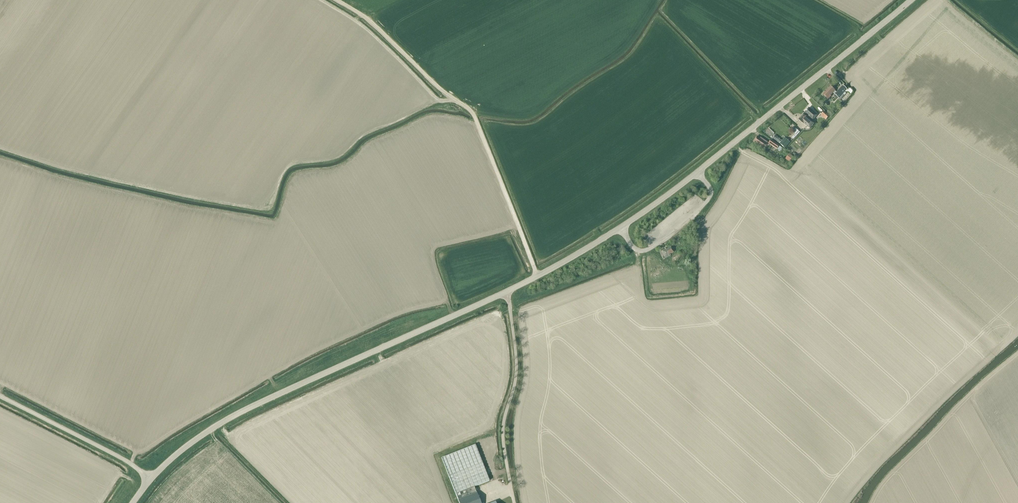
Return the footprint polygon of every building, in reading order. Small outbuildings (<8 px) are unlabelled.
[(836,93),(835,92),(835,91),(830,87),(823,95),(828,100),(831,96),(833,93),(839,99),(847,90),(843,86),(836,93)] [(809,108),(804,113),(809,118),(812,121),(817,115),(809,108)] [(821,115),(826,120),(829,116),(825,111),(821,115)] [(809,118),(804,113),(798,120),(803,124),(804,124),(810,129),(810,128),(814,124),(808,119),(809,118)] [(795,134),(795,135),(792,138),(793,140),(797,136),(800,133),(798,131),(795,134)] [(767,148),(769,149),(772,146),(781,152),(783,149),(779,146),(771,140),(769,144),(760,138),(760,139),(757,137),(753,142),(758,145),(757,146),(764,151),(767,148)] [(780,144),(785,148),(790,142),(785,138),(780,144)] [(785,159),(789,162),(793,157),(789,154),(785,159)] [(666,250),(665,249),(662,251),(666,258),(670,256),(670,254),(673,252),(671,247),(666,250)] [(476,493),(474,487),(489,481),(475,445),(441,458),(449,476),(458,500),(476,493)] [(458,500),(459,502),(481,502),(477,493),(458,500)]
